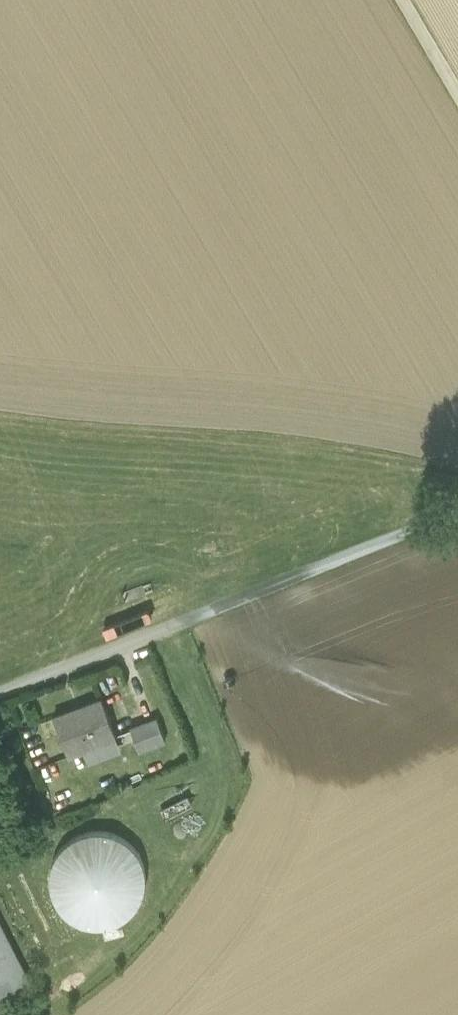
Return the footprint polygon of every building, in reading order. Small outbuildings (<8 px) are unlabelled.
[(248,567),(229,572),(230,580),(250,576),(248,567)] [(85,749),(116,737),(102,698),(54,716),(66,747),(82,741),(85,749)] [(156,718),(131,728),(139,749),(165,740),(156,718)] [(82,741),(66,747),(73,767),(121,748),(116,737),(85,749),(82,741)] [(43,847),(66,930),(143,909),(121,826),(43,847)] [(4,998),(30,985),(0,926),(0,1000),(4,998)] [(4,998),(0,1000),(0,1014),(11,1014),(4,998)]
